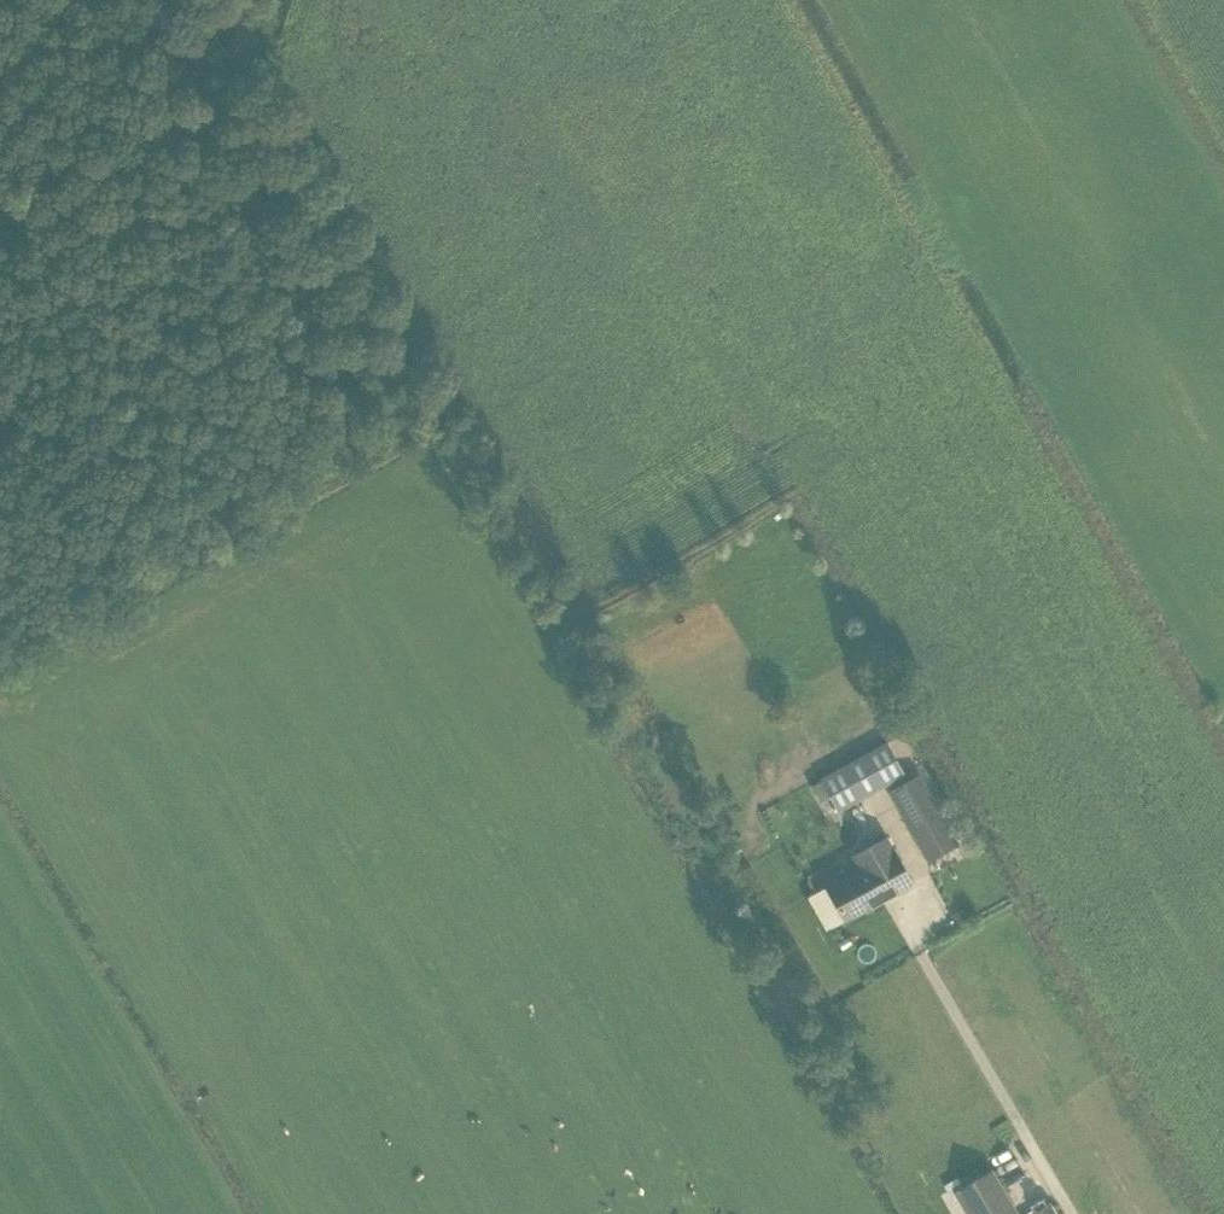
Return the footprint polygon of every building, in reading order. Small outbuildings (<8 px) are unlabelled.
[(827,770),(846,805),(913,767),(895,733),(827,770)] [(919,774),(889,790),(927,859),(956,843),(919,774)] [(845,918),(911,883),(887,837),(854,855),(859,865),(826,883),(827,885),(845,918)] [(827,885),(807,896),(826,929),(845,918),(827,885)] [(993,1169),(956,1191),(969,1213),(1020,1213),(993,1169)] [(1052,1201),(1034,1211),(1036,1213),(1060,1213),(1052,1201)]
